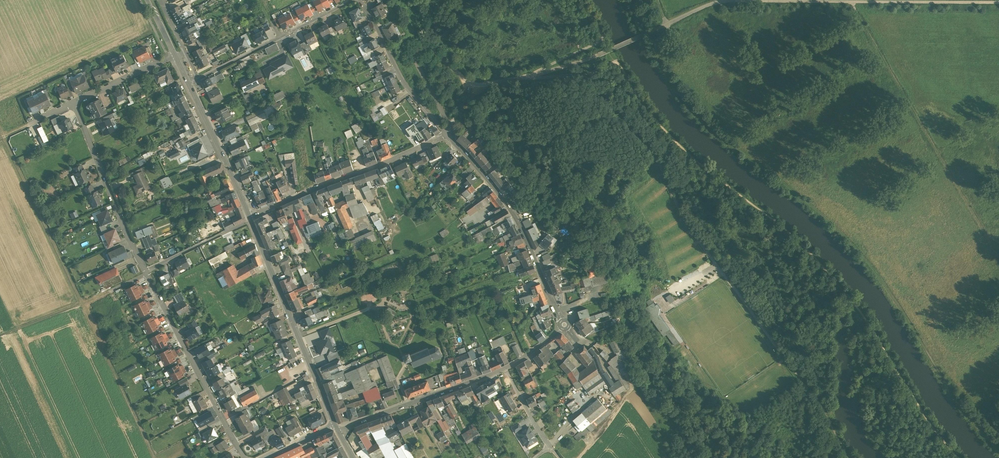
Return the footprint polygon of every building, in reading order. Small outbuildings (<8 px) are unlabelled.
[(320,0),(316,0),(313,2),(318,10),(318,11),(324,8),(320,0)] [(308,4),(302,7),(307,17),(313,14),(312,13),(310,8),(308,5),(308,4)] [(376,7),(372,9),(377,18),(384,14),(382,11),(384,10),(381,5),(381,4),(376,7)] [(181,10),(183,14),(190,10),(191,10),(189,5),(182,8),(183,9),(181,10)] [(179,6),(171,10),(175,18),(183,14),(181,10),(179,6)] [(302,7),(296,11),(298,14),(300,19),(301,20),(307,17),(302,7)] [(359,8),(350,12),(351,14),(351,15),(351,16),(351,17),(352,18),(353,19),(353,20),(354,20),(355,21),(355,22),(359,19),(363,17),(359,8)] [(290,13),(284,16),(289,26),(295,23),(295,22),(292,17),(290,13)] [(183,14),(175,18),(179,25),(187,21),(184,16),(183,14)] [(284,16),(278,20),(281,25),(283,29),(289,26),(284,16)] [(342,17),(338,19),(333,21),(335,25),(338,31),(337,29),(340,27),(342,29),(347,26),(342,17),(341,17),(342,17)] [(359,19),(355,22),(355,21),(353,22),(356,28),(359,26),(362,25),(359,19)] [(189,26),(193,34),(200,30),(201,30),(197,22),(191,25),(189,26)] [(267,23),(261,26),(263,30),(264,30),(265,32),(271,29),(267,23)] [(327,24),(319,28),(323,36),(322,35),(325,33),(326,35),(329,33),(329,34),(331,34),(331,33),(329,28),(327,24)] [(386,27),(382,29),(388,40),(398,35),(392,24),(386,27)] [(368,25),(361,29),(365,37),(368,35),(372,33),(368,25)] [(189,26),(181,30),(185,38),(193,34),(189,26)] [(263,30),(253,35),(256,40),(255,41),(256,41),(256,42),(257,43),(268,38),(265,32),(264,30),(263,30)] [(313,32),(305,36),(309,44),(317,40),(313,32)] [(193,34),(185,38),(189,45),(197,41),(195,37),(193,34)] [(246,41),(245,38),(243,40),(232,45),(236,54),(249,47),(248,46),(246,41)] [(370,41),(367,42),(367,43),(369,46),(364,48),(366,53),(372,50),(379,47),(375,39),(370,41)] [(297,40),(288,44),(293,54),(298,52),(297,50),(301,49),(301,50),(302,50),(299,45),(297,40)] [(201,49),(203,47),(204,49),(205,49),(207,48),(204,41),(198,44),(201,49)] [(276,43),(265,49),(268,55),(279,50),(276,43)] [(303,43),(299,45),(302,50),(301,50),(304,55),(308,53),(306,49),(303,43)] [(363,45),(360,46),(358,47),(362,55),(364,54),(366,53),(364,48),(369,46),(367,43),(363,45)] [(145,47),(140,50),(145,60),(147,59),(150,57),(149,54),(146,48),(145,47)] [(198,49),(196,50),(196,51),(193,53),(197,59),(204,55),(203,52),(204,51),(203,50),(202,51),(201,49),(199,50),(198,49)] [(140,50),(134,52),(136,56),(139,61),(139,62),(143,60),(143,61),(145,60),(140,50)] [(375,55),(374,53),(366,57),(364,58),(365,61),(373,57),(375,55)] [(382,53),(375,57),(375,58),(376,60),(374,61),(368,63),(371,68),(373,66),(377,64),(386,60),(382,54),(383,54),(382,53)] [(204,55),(197,59),(201,67),(209,63),(204,55)] [(355,55),(348,59),(351,64),(358,61),(355,55)] [(119,57),(114,59),(115,60),(111,61),(110,61),(112,64),(113,67),(116,72),(127,67),(125,62),(122,56),(121,56),(122,56),(119,57)] [(271,64),(272,66),(276,73),(286,68),(287,70),(293,67),(287,56),(271,64)] [(386,60),(377,64),(381,72),(389,67),(386,60)] [(239,65),(235,67),(237,70),(239,69),(239,70),(240,69),(240,68),(241,68),(242,69),(247,66),(244,61),(243,62),(239,64),(239,65)] [(265,70),(269,79),(277,75),(276,73),(272,66),(265,70)] [(103,68),(97,70),(97,69),(91,72),(96,81),(103,78),(103,79),(107,77),(105,72),(103,68)] [(168,68),(154,75),(158,83),(165,80),(167,84),(174,81),(168,68)] [(222,73),(215,76),(218,82),(225,78),(222,73)] [(387,77),(385,77),(385,78),(389,86),(397,82),(393,74),(387,77)] [(83,76),(77,79),(82,90),(88,87),(85,80),(83,76)] [(210,78),(202,82),(205,88),(210,85),(218,82),(215,76),(210,79),(210,78)] [(256,77),(241,84),(244,91),(260,84),(258,80),(256,77)] [(77,79),(70,82),(72,86),(76,93),(82,90),(77,79)] [(128,87),(131,93),(142,88),(141,87),(147,84),(144,79),(139,81),(139,82),(128,87)] [(397,82),(389,86),(392,94),(400,91),(397,82)] [(175,84),(172,86),(174,91),(180,89),(178,83),(175,84)] [(65,86),(62,88),(61,88),(58,89),(57,90),(60,96),(60,97),(61,98),(62,99),(66,97),(67,97),(69,96),(69,95),(66,89),(65,86)] [(174,91),(172,92),(173,93),(176,100),(184,96),(181,88),(174,91)] [(218,88),(208,94),(213,104),(223,98),(218,88)] [(127,98),(123,89),(119,91),(118,89),(116,91),(116,92),(113,94),(117,102),(127,98)] [(273,96),(276,102),(286,97),(283,91),(273,96)] [(44,93),(38,96),(39,97),(44,107),(43,107),(44,108),(50,105),(47,98),(44,93)] [(253,102),(248,94),(244,96),(248,105),(253,102)] [(176,100),(171,103),(173,107),(179,104),(186,100),(184,96),(176,100)] [(34,99),(39,109),(43,107),(44,107),(39,97),(34,99)] [(39,109),(34,99),(34,98),(28,101),(27,101),(30,106),(33,113),(39,110),(39,109)] [(102,105),(100,99),(93,102),(90,103),(90,104),(87,105),(94,118),(96,117),(97,118),(99,116),(106,113),(103,107),(104,107),(102,104),(102,105)] [(186,100),(179,104),(183,112),(191,109),(186,100)] [(383,106),(379,108),(382,113),(387,111),(386,110),(387,109),(385,105),(383,106)] [(232,118),(227,108),(216,113),(218,116),(216,117),(217,120),(219,119),(221,123),(232,118)] [(191,109),(183,112),(179,114),(181,118),(185,116),(192,112),(191,109)] [(264,113),(262,109),(252,113),(252,115),(246,118),(248,121),(264,113)] [(198,125),(192,112),(185,116),(189,125),(187,127),(186,126),(180,129),(183,133),(191,129),(198,125)] [(264,113),(248,121),(250,125),(260,121),(266,118),(264,113)] [(59,116),(51,120),(53,126),(59,123),(58,123),(61,122),(59,116)] [(61,122),(58,123),(59,123),(53,126),(57,134),(72,127),(68,118),(61,122)] [(184,124),(180,118),(179,119),(176,120),(179,127),(184,124)] [(104,121),(99,123),(102,130),(104,135),(114,131),(111,123),(110,124),(108,119),(109,119),(104,121)] [(415,126),(420,132),(425,129),(428,126),(427,125),(424,120),(415,126)] [(262,131),(263,129),(262,127),(263,127),(260,121),(250,125),(253,131),(259,128),(261,132),(262,131)] [(362,129),(361,126),(359,122),(352,126),(353,129),(356,134),(363,129),(362,129)] [(420,143),(425,140),(420,132),(415,126),(414,124),(406,129),(411,137),(414,135),(420,143)] [(473,130),(470,124),(457,140),(467,149),(472,144),(466,138),(473,130)] [(199,125),(191,129),(183,133),(173,138),(175,143),(182,139),(182,138),(190,133),(191,134),(192,134),(193,134),(201,130),(199,125)] [(235,126),(222,132),(227,141),(239,135),(235,126)] [(49,143),(41,127),(37,129),(40,136),(37,137),(42,147),(49,143)] [(432,137),(427,130),(426,131),(425,129),(420,132),(425,140),(426,141),(432,137)] [(351,130),(345,132),(347,138),(353,136),(351,130)] [(472,144),(467,149),(473,155),(476,153),(475,151),(474,148),(485,139),(481,132),(477,135),(478,138),(472,144)] [(200,138),(187,145),(190,151),(193,150),(203,145),(203,144),(200,138)] [(363,139),(356,142),(358,148),(362,146),(362,145),(363,145),(365,144),(364,143),(364,141),(363,141),(363,139)] [(238,143),(230,146),(234,155),(243,151),(244,152),(245,151),(244,151),(246,150),(242,141),(238,143)] [(203,145),(193,150),(197,159),(208,154),(203,145)] [(482,145),(475,151),(476,153),(478,155),(485,148),(482,145)] [(436,146),(427,150),(427,151),(432,160),(437,158),(436,157),(440,155),(440,156),(441,156),(436,146)] [(489,150),(486,147),(485,148),(478,155),(474,158),(483,167),(489,162),(488,161),(484,155),(489,150)] [(368,158),(364,160),(367,167),(373,165),(368,151),(367,148),(364,149),(368,158)] [(178,149),(169,154),(171,159),(181,154),(178,149)] [(372,150),(368,151),(373,165),(377,163),(372,150)] [(384,151),(381,153),(385,160),(392,157),(389,152),(386,154),(385,151),(384,151)] [(445,161),(451,167),(458,160),(451,154),(445,161)] [(421,155),(420,156),(411,160),(415,168),(428,163),(426,157),(425,157),(422,158),(421,155)] [(119,161),(121,165),(130,160),(128,156),(119,161)] [(246,157),(234,162),(238,171),(241,170),(249,166),(250,166),(248,161),(246,157)] [(295,159),(285,160),(286,167),(290,167),(293,185),(298,184),(296,175),(297,175),(295,159)] [(355,160),(350,162),(353,170),(354,172),(362,169),(358,159),(355,160)] [(489,162),(483,167),(486,171),(489,168),(495,164),(491,159),(488,161),(489,162)] [(350,160),(340,164),(343,174),(349,172),(348,170),(350,170),(350,171),(353,170),(350,162),(350,160)] [(222,163),(204,170),(207,177),(221,171),(224,169),(222,163)] [(412,177),(406,163),(403,164),(403,165),(394,168),(398,176),(404,173),(407,179),(412,177)] [(332,167),(329,168),(329,170),(332,178),(343,174),(340,164),(332,167)] [(81,165),(73,169),(76,174),(83,170),(81,165)] [(390,165),(384,168),(388,176),(390,174),(394,173),(390,165)] [(134,179),(135,179),(133,175),(142,171),(144,174),(145,174),(142,167),(131,173),(134,179)] [(200,167),(179,176),(182,181),(198,174),(198,173),(202,171),(200,167)] [(384,168),(378,170),(381,177),(382,178),(385,177),(388,176),(384,168)] [(76,174),(74,174),(74,175),(71,176),(76,186),(89,179),(85,169),(83,170),(76,174)] [(371,181),(378,178),(381,177),(378,170),(377,169),(364,174),(367,182),(371,181)] [(202,171),(198,173),(198,174),(204,188),(211,185),(210,184),(207,177),(204,170),(202,171)] [(495,170),(492,172),(488,175),(499,188),(505,184),(508,183),(505,179),(503,181),(499,177),(500,176),(495,170)] [(138,184),(133,186),(137,195),(151,188),(144,174),(142,171),(133,175),(135,179),(138,184)] [(320,172),(314,174),(316,183),(326,180),(324,172),(323,171),(320,172)] [(466,178),(468,176),(468,175),(464,171),(460,176),(464,180),(466,178)] [(243,176),(241,177),(244,184),(251,181),(249,177),(253,175),(252,172),(243,176)] [(178,174),(169,177),(173,184),(182,181),(179,176),(178,174)] [(364,174),(353,178),(355,184),(356,185),(362,182),(364,187),(368,186),(367,182),(364,174)] [(451,174),(448,177),(449,179),(450,180),(447,181),(451,186),(453,184),(456,181),(456,180),(453,176),(451,174)] [(471,174),(469,175),(468,175),(468,176),(466,178),(468,180),(463,184),(467,189),(471,186),(477,181),(475,179),(476,178),(474,175),(473,176),(471,174)] [(163,189),(173,184),(169,177),(165,177),(159,181),(163,189)] [(282,177),(276,180),(278,182),(276,183),(279,188),(281,193),(288,189),(285,183),(282,177)] [(484,182),(478,188),(481,191),(487,184),(484,182)] [(509,182),(508,183),(505,184),(499,188),(503,194),(509,190),(507,187),(511,185),(510,185),(509,182)] [(226,185),(220,188),(222,193),(233,189),(230,183),(226,185)] [(340,191),(338,183),(328,187),(332,198),(336,197),(335,194),(341,192),(340,191)] [(91,185),(84,189),(85,191),(87,196),(94,192),(91,185)] [(216,196),(213,191),(211,185),(204,188),(209,200),(210,200),(215,197),(216,196)] [(344,190),(346,197),(351,195),(350,194),(349,189),(348,186),(348,185),(343,187),(344,190)] [(467,189),(462,194),(466,198),(468,200),(472,197),(472,196),(475,192),(476,191),(471,186),(467,189)] [(271,199),(267,201),(269,205),(277,202),(273,194),(271,191),(270,187),(268,188),(266,189),(271,199)] [(328,187),(321,190),(323,194),(325,193),(328,200),(332,198),(328,187)] [(489,188),(482,194),(485,198),(487,197),(493,192),(489,188)] [(233,189),(228,191),(229,194),(225,196),(226,197),(220,200),(222,204),(225,202),(228,201),(228,200),(227,199),(229,198),(230,198),(234,196),(235,199),(238,198),(235,192),(233,189)] [(259,189),(256,190),(258,195),(255,197),(257,201),(256,201),(260,208),(268,205),(269,205),(267,201),(266,201),(264,202),(262,198),(260,200),(258,197),(260,196),(259,193),(261,192),(259,189)] [(321,190),(313,194),(315,199),(316,201),(317,201),(321,199),(320,196),(322,195),(323,194),(321,190)] [(373,195),(370,190),(364,193),(366,198),(373,196),(373,195)] [(87,196),(89,201),(91,202),(93,206),(92,207),(102,203),(100,198),(100,197),(99,196),(99,195),(97,191),(94,192),(87,196)] [(347,199),(349,207),(350,208),(358,204),(354,192),(350,194),(351,195),(346,197),(347,199)] [(487,197),(491,201),(496,208),(485,213),(487,217),(505,207),(503,204),(499,199),(493,192),(487,197)] [(260,196),(258,197),(260,200),(262,198),(264,202),(266,201),(263,194),(260,196)] [(313,215),(319,213),(314,202),(311,195),(298,199),(301,207),(309,204),(312,211),(311,211),(313,215)] [(235,199),(234,196),(230,198),(231,199),(232,203),(233,204),(239,202),(238,198),(235,199)] [(214,207),(219,205),(217,202),(216,200),(215,197),(210,200),(214,207)] [(474,207),(477,211),(491,201),(487,197),(485,198),(484,199),(478,204),(474,207)] [(301,207),(298,199),(287,204),(282,206),(283,209),(285,215),(297,211),(300,219),(305,218),(304,216),(303,212),(301,207)] [(471,204),(465,209),(467,212),(474,207),(478,204),(475,200),(471,204)] [(322,218),(324,217),(322,214),(319,206),(319,207),(316,201),(314,202),(319,213),(322,218)] [(337,210),(345,230),(351,228),(354,227),(346,209),(342,201),(334,205),(335,207),(337,210)] [(358,204),(350,208),(354,219),(368,214),(362,202),(358,204)] [(217,210),(219,216),(223,214),(221,209),(233,208),(232,207),(229,207),(229,206),(222,208),(221,204),(219,205),(214,207),(213,207),(215,211),(217,210)] [(232,219),(233,220),(235,226),(246,220),(241,206),(236,208),(237,212),(233,214),(235,218),(232,219)] [(323,211),(322,207),(320,208),(319,206),(322,214),(327,211),(329,215),(331,214),(331,213),(329,209),(323,211)] [(470,216),(477,211),(474,207),(467,212),(470,216)] [(223,217),(228,215),(229,214),(233,214),(237,212),(236,208),(235,209),(223,214),(219,216),(220,218),(223,217)] [(283,209),(276,211),(279,220),(280,219),(281,223),(288,221),(287,220),(285,215),(283,209)] [(70,213),(72,219),(79,216),(77,210),(70,213)] [(101,212),(96,215),(98,220),(109,215),(107,210),(101,212)] [(507,211),(501,215),(504,220),(504,219),(510,216),(507,211)] [(306,215),(304,216),(305,218),(308,226),(313,224),(309,214),(306,215)] [(370,217),(374,226),(376,225),(378,231),(384,228),(376,214),(370,217)] [(109,215),(98,220),(101,226),(105,224),(112,221),(109,215)] [(495,218),(497,223),(504,220),(501,215),(495,218)] [(263,216),(254,220),(257,227),(262,225),(263,227),(264,226),(264,225),(266,224),(265,221),(263,216)] [(515,224),(510,216),(504,219),(506,222),(502,224),(505,230),(508,228),(509,227),(515,224)] [(308,226),(305,218),(300,219),(294,221),(295,223),(297,230),(307,226),(308,226)] [(532,224),(528,218),(522,222),(526,229),(532,224)] [(231,221),(223,225),(225,228),(224,228),(226,230),(235,226),(233,220),(231,221)] [(309,234),(321,229),(318,222),(313,224),(308,226),(307,226),(309,234)] [(297,230),(295,223),(289,225),(291,229),(293,234),(294,236),(297,243),(302,241),(302,240),(297,230)] [(498,233),(505,230),(502,224),(496,228),(498,233)] [(513,236),(519,233),(518,232),(515,224),(509,227),(512,232),(513,236)] [(262,225),(257,227),(261,235),(263,234),(267,232),(264,226),(263,227),(262,225)] [(150,227),(136,232),(138,238),(144,236),(145,237),(143,238),(144,242),(146,241),(146,242),(149,241),(149,240),(151,239),(149,236),(147,236),(147,235),(153,233),(150,227)] [(489,228),(486,230),(486,229),(480,232),(482,236),(492,231),(490,227),(489,228)] [(535,227),(526,231),(533,246),(535,250),(539,245),(536,239),(540,238),(535,227)] [(280,228),(275,229),(277,234),(280,240),(285,238),(280,228)] [(345,230),(350,241),(356,239),(351,228),(345,230)] [(104,234),(106,240),(117,235),(115,229),(108,232),(104,234)] [(275,229),(272,231),(273,233),(264,237),(263,234),(261,235),(264,242),(272,239),(271,236),(277,234),(275,229)] [(440,233),(442,237),(448,234),(446,229),(440,233)] [(538,233),(543,237),(547,233),(542,229),(538,233)] [(350,241),(349,242),(353,250),(376,240),(372,232),(356,239),(350,241)] [(515,246),(523,242),(521,239),(519,233),(513,236),(511,238),(512,240),(509,242),(511,246),(514,245),(515,246)] [(548,233),(539,245),(546,250),(547,248),(547,249),(552,242),(551,241),(554,238),(548,233)] [(117,235),(106,240),(109,245),(112,243),(120,240),(117,235)] [(149,241),(146,242),(149,248),(154,246),(157,244),(155,239),(149,241)] [(272,239),(264,242),(267,250),(275,247),(272,239)] [(236,249),(247,244),(245,240),(235,245),(236,249)] [(216,273),(224,289),(257,273),(255,268),(264,263),(255,244),(237,252),(241,260),(253,254),(254,256),(251,258),(253,262),(237,270),(234,264),(216,273)] [(124,258),(127,256),(126,253),(123,246),(121,247),(115,250),(108,253),(113,263),(124,258)] [(518,256),(520,261),(523,260),(521,255),(524,253),(527,252),(525,248),(516,252),(518,256)] [(154,250),(146,254),(150,263),(159,259),(154,250)] [(130,251),(126,253),(127,256),(124,258),(125,261),(133,257),(130,251)] [(223,262),(222,260),(229,256),(226,251),(209,260),(212,267),(223,262)] [(529,257),(527,252),(524,253),(521,255),(523,260),(529,257)] [(278,261),(282,259),(279,253),(278,253),(271,257),(273,263),(279,261),(278,261)] [(433,263),(440,260),(437,253),(430,256),(433,263)] [(501,269),(508,266),(509,266),(504,253),(496,256),(501,269)] [(280,265),(282,265),(288,262),(291,261),(289,256),(284,258),(282,259),(278,261),(279,261),(280,265)] [(513,264),(520,261),(518,256),(511,259),(513,264)] [(185,257),(175,263),(179,270),(184,268),(185,268),(187,267),(188,266),(189,265),(185,257)] [(520,261),(513,264),(514,267),(516,267),(522,264),(526,263),(527,266),(532,264),(529,257),(523,260),(520,261)] [(549,258),(542,261),(546,270),(555,267),(559,265),(556,258),(550,261),(549,258)] [(592,262),(598,272),(601,269),(596,260),(592,262)] [(589,277),(591,277),(598,273),(598,272),(592,262),(592,261),(583,266),(588,276),(589,277)] [(288,262),(282,265),(285,272),(291,269),(288,262)] [(511,272),(517,270),(516,267),(514,267),(513,264),(509,266),(508,266),(510,273),(511,272)] [(136,265),(130,267),(133,274),(139,272),(136,265)] [(533,265),(526,267),(529,274),(535,271),(533,265)] [(526,267),(518,270),(520,275),(521,277),(529,274),(526,267)] [(556,271),(555,267),(546,270),(543,271),(546,277),(556,273),(558,273),(557,270),(556,271)] [(116,268),(96,278),(98,283),(101,281),(103,284),(106,283),(108,287),(121,280),(116,268)] [(177,269),(171,272),(174,278),(179,275),(177,269)] [(291,270),(291,269),(284,272),(287,278),(293,276),(292,272),(291,270)] [(598,273),(591,277),(593,284),(593,286),(608,282),(602,271),(598,273)] [(310,278),(308,273),(305,274),(301,276),(306,286),(307,285),(310,284),(312,283),(315,282),(312,277),(310,278)] [(560,283),(556,273),(546,277),(550,286),(555,285),(558,283),(559,284),(560,283)] [(171,278),(169,274),(165,275),(160,277),(164,286),(168,285),(169,286),(173,284),(171,278)] [(291,277),(280,281),(286,294),(293,291),(291,287),(289,282),(293,281),(291,277)] [(579,279),(577,279),(578,282),(579,285),(580,288),(582,288),(583,287),(588,285),(585,277),(579,279)] [(555,285),(550,287),(554,296),(562,292),(560,287),(559,284),(558,283),(555,285)] [(540,284),(531,287),(534,295),(531,295),(522,297),(524,304),(528,303),(529,303),(532,302),(533,302),(532,298),(538,296),(537,294),(543,292),(540,284)] [(580,288),(578,289),(579,293),(593,289),(593,287),(593,286),(593,284),(588,286),(588,285),(583,287),(582,288),(580,288)] [(137,285),(126,290),(129,295),(143,289),(141,286),(139,287),(137,286),(137,285)] [(309,289),(307,285),(306,286),(299,289),(297,289),(294,291),(295,295),(309,289)] [(143,289),(129,295),(131,301),(142,296),(141,294),(142,293),(144,292),(143,289)] [(269,290),(266,291),(266,290),(261,291),(262,293),(260,294),(258,295),(261,303),(264,302),(267,301),(273,299),(269,290)] [(293,291),(286,294),(289,302),(297,298),(295,295),(294,291),(293,291)] [(181,292),(173,296),(177,302),(184,297),(181,292)] [(548,304),(543,292),(537,294),(538,296),(532,298),(533,302),(540,300),(542,306),(548,304)] [(671,304),(675,301),(671,295),(666,298),(671,304)] [(308,305),(318,300),(316,296),(306,301),(308,305)] [(297,298),(289,302),(294,312),(302,309),(297,298)] [(145,301),(134,306),(137,312),(151,305),(149,302),(147,303),(145,302),(145,301)] [(184,301),(175,307),(180,315),(189,310),(184,301)] [(646,309),(646,313),(655,307),(654,304),(646,309)] [(151,305),(137,312),(139,317),(150,312),(149,311),(150,309),(152,308),(151,305)] [(266,309),(261,312),(261,314),(255,318),(258,323),(264,319),(263,317),(269,314),(271,317),(279,314),(275,305),(269,308),(266,309)] [(655,307),(646,313),(650,318),(664,338),(666,336),(665,334),(670,330),(660,316),(657,319),(654,315),(655,315),(654,314),(654,312),(659,308),(657,305),(655,307)] [(549,307),(543,309),(542,310),(539,311),(541,314),(542,317),(545,315),(551,313),(549,307)] [(587,308),(577,312),(580,320),(584,318),(586,317),(590,316),(587,308)] [(311,309),(305,312),(307,317),(310,316),(313,315),(312,311),(311,309)] [(390,309),(387,315),(393,317),(395,313),(390,309)] [(316,313),(315,314),(317,318),(327,314),(325,310),(316,313)] [(603,317),(611,315),(610,310),(597,314),(598,319),(603,317)] [(307,317),(301,320),(304,326),(313,323),(310,316),(307,317)] [(153,317),(143,323),(145,328),(159,321),(157,318),(155,319),(154,318),(153,317)] [(584,318),(580,320),(575,323),(580,330),(586,326),(589,324),(587,321),(584,318)] [(271,321),(266,325),(267,328),(272,325),(271,325),(277,322),(276,319),(271,321)] [(194,320),(187,324),(191,330),(195,327),(195,328),(198,326),(194,320)] [(277,322),(271,325),(272,325),(274,331),(284,327),(281,320),(277,322)] [(543,322),(540,323),(543,330),(549,327),(546,320),(543,322)] [(159,321),(145,328),(148,333),(159,328),(158,327),(158,325),(161,324),(159,321)] [(593,327),(592,327),(593,330),(591,331),(593,334),(604,329),(602,323),(593,327)] [(586,326),(580,330),(579,330),(584,336),(591,331),(586,326)] [(191,330),(186,332),(191,340),(199,335),(195,328),(195,327),(191,330)] [(284,327),(274,331),(274,332),(275,331),(277,335),(276,335),(278,339),(286,336),(288,335),(284,327)] [(539,333),(536,327),(532,329),(535,336),(539,342),(545,338),(541,332),(539,333)] [(321,332),(324,340),(329,338),(332,337),(329,328),(321,332)] [(161,333),(151,339),(154,344),(167,337),(166,334),(164,335),(162,334),(161,333)] [(562,334),(555,338),(561,346),(564,344),(564,343),(568,340),(565,337),(562,334)] [(167,337),(154,344),(157,349),(167,344),(166,343),(167,341),(169,340),(167,337)] [(329,338),(324,340),(316,343),(320,355),(327,352),(328,356),(335,353),(329,338)] [(490,343),(493,349),(501,345),(498,339),(490,343)] [(617,353),(623,350),(618,339),(609,343),(615,354),(617,353)] [(282,343),(282,344),(283,347),(285,352),(293,348),(290,340),(288,341),(282,343)] [(569,342),(568,340),(564,343),(566,345),(570,350),(574,347),(569,342)] [(548,343),(540,349),(542,352),(542,351),(542,352),(545,350),(546,351),(548,349),(550,347),(548,345),(549,345),(548,343)] [(206,344),(195,350),(200,358),(206,354),(210,352),(210,351),(206,344)] [(512,347),(517,358),(518,358),(523,355),(518,344),(517,344),(512,347)] [(278,355),(279,354),(285,352),(283,347),(276,350),(278,355)] [(410,352),(403,355),(405,362),(411,360),(414,367),(432,360),(433,361),(443,357),(441,352),(440,352),(441,351),(439,348),(436,347),(435,347),(429,349),(428,347),(411,355),(410,352)] [(508,363),(501,347),(494,350),(496,355),(498,361),(501,366),(508,363)] [(289,359),(295,357),(297,356),(293,348),(285,352),(279,354),(281,358),(283,357),(287,355),(289,359)] [(585,353),(581,348),(575,353),(585,366),(592,361),(590,359),(585,353)] [(592,357),(594,359),(598,356),(591,348),(588,351),(587,351),(592,357)] [(170,349),(159,355),(162,360),(176,353),(174,350),(172,351),(171,350),(170,349)] [(207,357),(212,355),(216,353),(214,349),(210,351),(210,352),(206,354),(207,357)] [(545,350),(542,352),(549,360),(553,355),(548,349),(546,351),(545,350)] [(468,356),(471,361),(477,359),(477,358),(474,350),(467,353),(468,356)] [(600,354),(607,362),(608,362),(611,360),(611,359),(612,359),(607,354),(604,350),(600,354)] [(616,373),(619,371),(619,370),(630,364),(623,350),(617,353),(617,355),(621,363),(613,368),(616,373)] [(210,359),(211,360),(215,358),(215,357),(220,354),(218,351),(216,353),(212,355),(213,358),(210,359)] [(542,352),(542,351),(542,352),(534,358),(540,367),(549,360),(542,352)] [(558,351),(553,355),(561,364),(565,359),(558,351)] [(335,353),(328,356),(331,363),(336,361),(338,365),(337,365),(338,366),(342,365),(337,352),(335,353)] [(176,353),(162,360),(165,365),(175,360),(175,358),(175,357),(177,356),(176,353)] [(455,358),(456,362),(457,368),(461,367),(464,366),(465,368),(472,365),(471,362),(471,361),(468,356),(467,353),(455,358)] [(387,355),(378,359),(380,366),(387,383),(393,380),(396,379),(387,355)] [(479,358),(483,365),(488,363),(484,355),(480,357),(479,358)] [(611,365),(613,368),(621,363),(617,355),(612,359),(611,359),(611,360),(608,362),(611,365)] [(594,359),(594,360),(595,363),(596,366),(597,368),(598,370),(602,374),(605,372),(603,368),(598,356),(594,359)] [(583,385),(577,376),(568,364),(571,362),(567,357),(560,366),(567,374),(577,390),(583,385)] [(207,361),(202,363),(207,371),(214,366),(211,360),(210,359),(207,361)] [(378,359),(364,365),(366,372),(380,366),(378,359)] [(472,365),(474,370),(481,368),(480,367),(477,359),(471,361),(471,362),(472,365)] [(531,361),(530,361),(528,359),(524,362),(527,369),(533,366),(531,361)] [(595,363),(594,360),(592,361),(585,366),(587,369),(577,376),(583,385),(586,389),(603,377),(602,374),(598,370),(597,368),(596,366),(595,363)] [(331,363),(321,367),(317,369),(322,380),(327,377),(331,376),(329,369),(337,365),(338,365),(336,361),(331,363)] [(498,361),(489,366),(491,371),(501,366),(498,361)] [(524,362),(516,367),(521,376),(523,375),(529,372),(527,369),(524,362)] [(489,366),(488,363),(483,365),(483,366),(484,369),(481,370),(483,374),(491,371),(489,366)] [(630,364),(619,370),(619,371),(623,375),(624,375),(633,370),(630,364)] [(178,365),(168,371),(171,376),(184,369),(183,366),(181,367),(179,366),(178,365)] [(221,372),(217,365),(214,366),(207,371),(210,378),(217,374),(221,372)] [(358,368),(354,369),(345,374),(347,379),(345,379),(346,382),(352,380),(353,383),(368,377),(366,372),(364,365),(358,368)] [(472,365),(465,368),(467,373),(464,374),(459,376),(461,383),(470,379),(477,376),(475,372),(474,370),(472,365)] [(607,367),(616,381),(620,379),(616,373),(613,368),(611,365),(609,366),(607,367)] [(217,374),(219,377),(224,374),(228,372),(229,371),(228,368),(221,372),(217,374)] [(184,369),(171,376),(173,381),(184,375),(183,374),(184,373),(186,372),(184,369)] [(442,370),(443,374),(445,381),(451,380),(450,377),(452,377),(451,376),(446,377),(446,376),(447,376),(446,372),(446,371),(447,370),(447,369),(443,370),(442,370)] [(340,372),(333,375),(334,378),(336,383),(345,379),(347,379),(345,374),(343,370),(340,372)] [(602,374),(603,377),(607,383),(610,387),(613,385),(613,383),(614,383),(606,371),(605,372),(602,374)] [(440,387),(446,385),(445,381),(443,374),(436,376),(440,387)] [(616,381),(614,383),(613,383),(613,385),(610,387),(616,396),(618,394),(631,386),(624,375),(623,375),(624,377),(620,379),(616,381)] [(362,392),(378,386),(376,382),(376,381),(372,382),(370,376),(368,377),(353,383),(355,387),(354,388),(341,393),(341,394),(343,399),(354,395),(357,394),(362,392)] [(451,380),(445,381),(446,385),(447,387),(456,384),(453,376),(452,377),(450,377),(451,380)] [(526,381),(524,382),(527,389),(530,387),(532,386),(533,388),(536,386),(536,385),(534,382),(532,377),(526,381)] [(590,395),(607,383),(603,377),(586,389),(590,395)] [(186,378),(180,381),(183,386),(186,385),(189,383),(186,378)] [(218,381),(213,383),(218,391),(226,386),(222,378),(220,379),(218,381)] [(499,378),(494,381),(496,384),(493,385),(495,389),(496,390),(502,386),(499,378)] [(345,379),(336,383),(338,388),(341,387),(346,382),(345,379)] [(396,379),(393,380),(395,385),(388,388),(390,391),(394,390),(400,388),(396,379)] [(332,380),(324,384),(327,392),(332,390),(336,389),(338,388),(336,383),(337,384),(334,385),(332,380)] [(494,380),(491,381),(491,380),(475,389),(482,400),(482,401),(488,398),(486,394),(495,389),(493,385),(496,384),(494,381),(494,380)] [(427,381),(414,386),(417,395),(431,390),(427,381)] [(311,383),(304,386),(304,387),(306,390),(303,391),(305,395),(314,390),(311,383)] [(383,394),(390,391),(388,388),(386,383),(383,384),(378,386),(380,395),(383,394)] [(226,386),(218,391),(219,390),(221,393),(220,394),(222,398),(229,394),(234,391),(232,387),(231,388),(229,385),(230,384),(226,386)] [(186,385),(183,386),(176,390),(178,394),(178,395),(179,395),(181,399),(191,393),(189,390),(190,390),(189,387),(187,387),(186,385)] [(357,394),(354,395),(355,398),(358,397),(358,398),(365,396),(366,399),(354,402),(355,407),(362,404),(365,404),(369,403),(375,401),(377,400),(382,398),(380,395),(378,386),(362,392),(357,394)] [(414,386),(405,390),(408,398),(417,395),(414,386)] [(473,391),(470,386),(466,388),(470,395),(472,398),(476,396),(473,391)] [(238,396),(244,407),(246,405),(260,398),(254,387),(249,390),(239,395),(238,396)] [(246,388),(238,392),(239,395),(249,390),(248,387),(246,388)] [(292,401),(293,401),(291,397),(286,387),(277,392),(279,396),(284,405),(290,402),(292,401)] [(466,388),(455,392),(457,397),(460,401),(467,397),(470,395),(466,388)] [(482,400),(475,389),(473,391),(476,396),(479,402),(482,400)] [(486,394),(488,398),(498,392),(496,390),(495,389),(486,394)] [(301,391),(294,394),(295,395),(296,399),(297,399),(298,398),(304,395),(305,395),(303,391),(303,390),(301,391)] [(305,395),(304,395),(307,399),(308,399),(309,399),(310,401),(317,398),(314,390),(305,395)] [(332,390),(327,392),(328,397),(331,403),(343,399),(341,394),(334,397),(332,390)] [(396,397),(394,390),(390,391),(383,394),(385,400),(386,401),(396,397)] [(508,391),(505,393),(506,395),(500,398),(505,406),(507,409),(506,410),(507,411),(508,410),(515,406),(509,396),(511,395),(508,391)] [(240,406),(241,408),(244,407),(238,396),(239,395),(238,392),(237,393),(234,394),(240,406)] [(199,393),(191,397),(194,401),(201,397),(199,393)] [(232,411),(235,409),(240,406),(234,394),(231,396),(233,399),(237,407),(231,410),(232,411)] [(450,394),(440,397),(444,404),(445,406),(451,403),(450,400),(453,399),(450,394)] [(470,403),(474,401),(472,398),(470,395),(467,397),(460,401),(463,407),(471,403),(470,403)] [(207,406),(202,396),(194,401),(193,401),(197,408),(198,407),(199,410),(198,410),(198,411),(207,406)] [(532,396),(526,399),(530,407),(537,404),(532,396)] [(440,397),(433,400),(435,405),(436,407),(437,406),(437,407),(440,406),(444,404),(440,397)] [(383,401),(382,398),(377,400),(379,403),(380,402),(381,405),(380,406),(382,409),(388,407),(386,401),(385,400),(383,401)] [(233,399),(225,403),(229,411),(231,410),(237,407),(233,399)] [(355,407),(354,402),(345,405),(343,399),(331,403),(335,414),(347,409),(355,407)] [(598,399),(581,413),(586,418),(590,423),(606,409),(598,399)] [(433,400),(427,402),(429,407),(430,408),(433,406),(435,405),(433,400)] [(567,405),(572,413),(579,408),(573,400),(567,405)] [(478,412),(483,409),(479,402),(475,404),(474,405),(478,412)] [(459,416),(451,403),(445,406),(446,407),(449,412),(453,420),(459,416)] [(435,409),(434,409),(433,406),(430,408),(436,419),(437,420),(440,418),(435,409)] [(507,409),(505,406),(500,408),(504,414),(508,412),(508,410),(507,411),(506,410),(507,409)] [(515,406),(508,410),(508,412),(511,416),(519,411),(515,406)] [(350,420),(361,417),(360,412),(358,413),(355,407),(347,409),(347,411),(350,420)] [(429,407),(420,412),(427,424),(428,424),(427,423),(430,421),(431,422),(436,419),(430,408),(429,407)] [(590,423),(589,423),(594,428),(612,413),(608,408),(606,409),(590,423)] [(347,411),(347,409),(335,414),(338,424),(344,422),(341,413),(347,411)] [(196,419),(201,427),(205,425),(215,419),(210,412),(199,418),(196,419)] [(453,420),(449,412),(445,414),(443,416),(450,428),(456,424),(453,420)] [(240,416),(236,418),(238,422),(239,424),(241,427),(250,422),(251,422),(248,417),(247,418),(246,415),(245,413),(240,416)] [(325,422),(320,413),(313,417),(309,418),(314,427),(325,422)] [(582,430),(584,427),(581,423),(586,418),(581,413),(573,420),(582,430)] [(418,414),(408,419),(411,425),(416,422),(420,428),(425,426),(418,414)] [(391,415),(379,419),(380,419),(383,426),(383,428),(395,423),(391,415)] [(287,430),(290,436),(291,437),(303,430),(297,421),(298,421),(295,417),(290,420),(292,424),(285,428),(287,430)] [(440,418),(437,420),(444,432),(447,430),(441,419),(440,418)] [(443,418),(441,419),(447,430),(450,429),(443,418)] [(581,423),(584,427),(586,426),(589,423),(590,423),(586,418),(581,423)] [(380,419),(379,419),(367,423),(371,430),(373,433),(384,429),(383,428),(383,426),(380,419)] [(404,421),(401,422),(401,423),(397,425),(402,435),(413,429),(411,425),(408,419),(404,421)] [(250,422),(241,427),(244,434),(253,429),(254,429),(250,422)] [(358,434),(361,438),(367,435),(367,434),(366,432),(371,430),(367,423),(356,428),(358,434)] [(395,423),(383,428),(384,429),(386,433),(397,426),(395,423)] [(519,423),(512,428),(515,433),(522,428),(519,423)] [(594,428),(589,423),(586,426),(590,431),(591,432),(594,429),(594,428)] [(476,443),(483,440),(480,435),(474,425),(461,432),(468,444),(474,440),(476,443)] [(397,426),(386,433),(389,439),(397,436),(401,434),(397,426)] [(590,431),(586,426),(584,427),(582,430),(574,437),(578,441),(590,431)] [(284,432),(281,427),(276,429),(280,436),(281,435),(283,438),(286,436),(284,432)] [(537,441),(529,427),(518,433),(527,447),(537,441)] [(200,432),(198,432),(201,437),(205,435),(204,433),(208,431),(206,428),(200,432)] [(208,431),(204,433),(205,435),(208,442),(218,436),(214,428),(208,431)] [(255,432),(257,438),(260,436),(261,436),(265,434),(263,428),(255,432)] [(384,429),(373,433),(376,440),(378,444),(385,456),(386,457),(399,457),(395,450),(389,439),(386,433),(384,429)] [(342,445),(334,431),(327,434),(330,440),(331,440),(332,440),(333,442),(335,445),(336,448),(342,445)] [(351,441),(357,435),(353,432),(348,438),(351,441)] [(447,438),(443,432),(437,435),(441,442),(447,438)] [(821,436),(824,443),(831,439),(828,433),(821,436)] [(327,434),(316,438),(318,442),(319,446),(323,445),(323,443),(330,440),(327,434)] [(367,450),(378,444),(376,440),(372,443),(367,435),(361,438),(362,440),(366,447),(367,450)] [(257,438),(252,441),(256,449),(261,446),(262,446),(263,446),(264,444),(265,444),(264,443),(265,443),(264,443),(261,436),(260,436),(257,438)] [(397,436),(389,439),(395,450),(403,446),(397,436)] [(277,439),(274,441),(279,449),(286,445),(281,437),(277,439)] [(224,440),(218,444),(223,451),(229,447),(224,440)] [(330,445),(330,444),(333,442),(332,440),(331,440),(330,440),(323,443),(323,445),(324,448),(325,448),(330,445)] [(385,456),(378,444),(367,450),(372,457),(382,457),(385,456)] [(395,450),(399,457),(409,457),(410,457),(413,456),(406,444),(403,446),(395,450)] [(301,445),(274,457),(302,457),(300,454),(305,452),(304,450),(301,445)] [(336,448),(335,445),(326,450),(325,448),(324,448),(323,445),(319,446),(314,449),(315,452),(317,457),(321,455),(327,452),(327,454),(333,450),(336,448)] [(333,450),(335,455),(338,454),(340,457),(348,457),(342,445),(336,448),(333,450)] [(312,446),(304,450),(305,452),(300,454),(302,457),(303,457),(307,456),(315,452),(314,449),(312,446)] [(363,449),(357,453),(358,456),(360,455),(362,457),(372,457),(367,450),(366,447),(363,449)]
